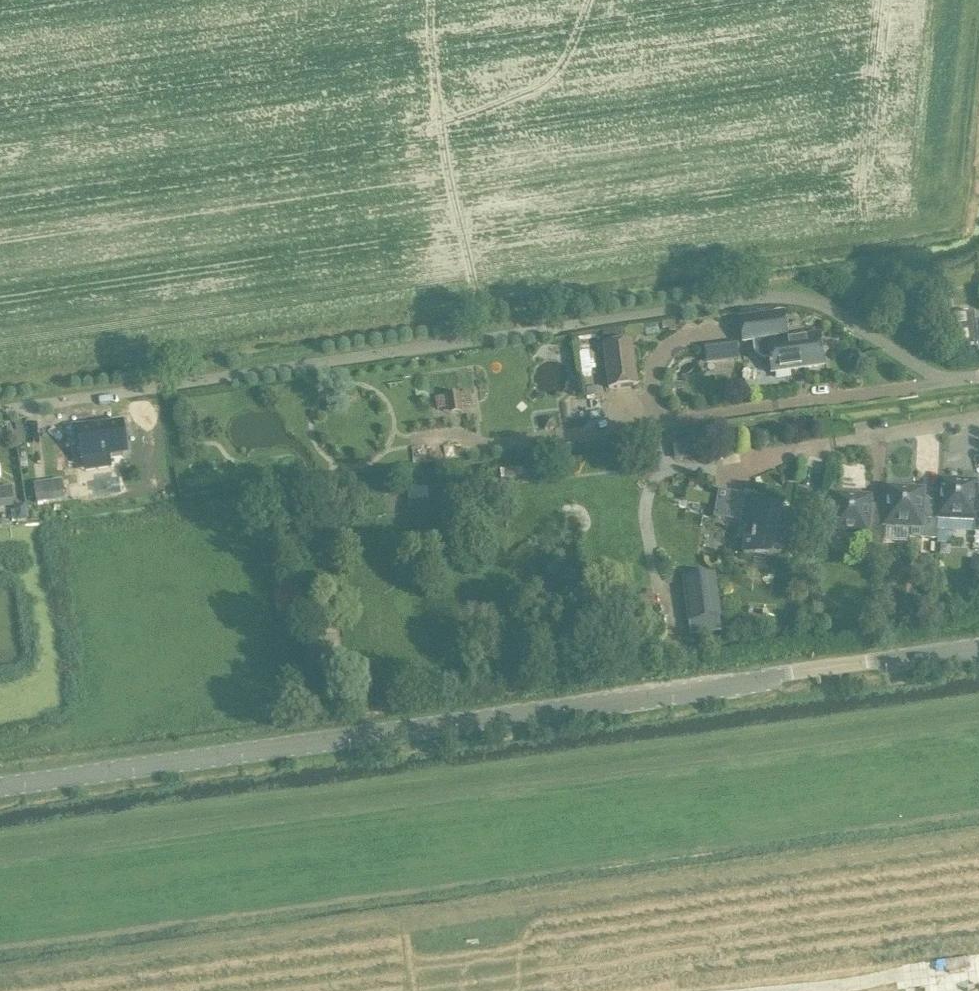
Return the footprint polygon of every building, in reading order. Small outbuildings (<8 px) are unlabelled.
[(756,313),(739,315),(740,322),(741,324),(743,344),(753,343),(754,355),(763,361),(770,360),(770,363),(769,363),(769,368),(771,367),(772,375),(823,368),(819,336),(787,341),(783,316),(757,320),(756,313)] [(974,314),(954,317),(958,349),(977,347),(974,314)] [(609,390),(636,387),(631,345),(603,349),(609,390)] [(737,345),(704,349),(706,361),(739,357),(737,345)] [(93,427),(77,429),(82,463),(84,463),(110,459),(127,456),(123,424),(93,428),(93,427)] [(688,443),(673,445),(675,461),(691,459),(688,443)] [(977,483),(938,481),(938,495),(937,521),(975,523),(974,534),(978,534),(978,488),(977,488),(977,483)] [(61,484),(35,487),(36,499),(63,496),(61,484)] [(925,490),(891,488),(885,488),(885,502),(883,528),(884,528),(921,530),(921,540),(936,541),(937,521),(938,495),(924,494),(925,490)] [(13,502),(11,490),(0,492),(0,504),(13,502)] [(786,563),(788,554),(793,555),(799,521),(780,517),(781,514),(743,507),(745,498),(720,493),(715,518),(749,525),(743,556),(772,561),(786,563)] [(885,502),(871,501),(871,498),(831,495),(829,535),(868,537),(868,547),(883,548),(884,528),(883,528),(885,502)] [(689,622),(718,618),(712,577),(684,581),(689,622)]
